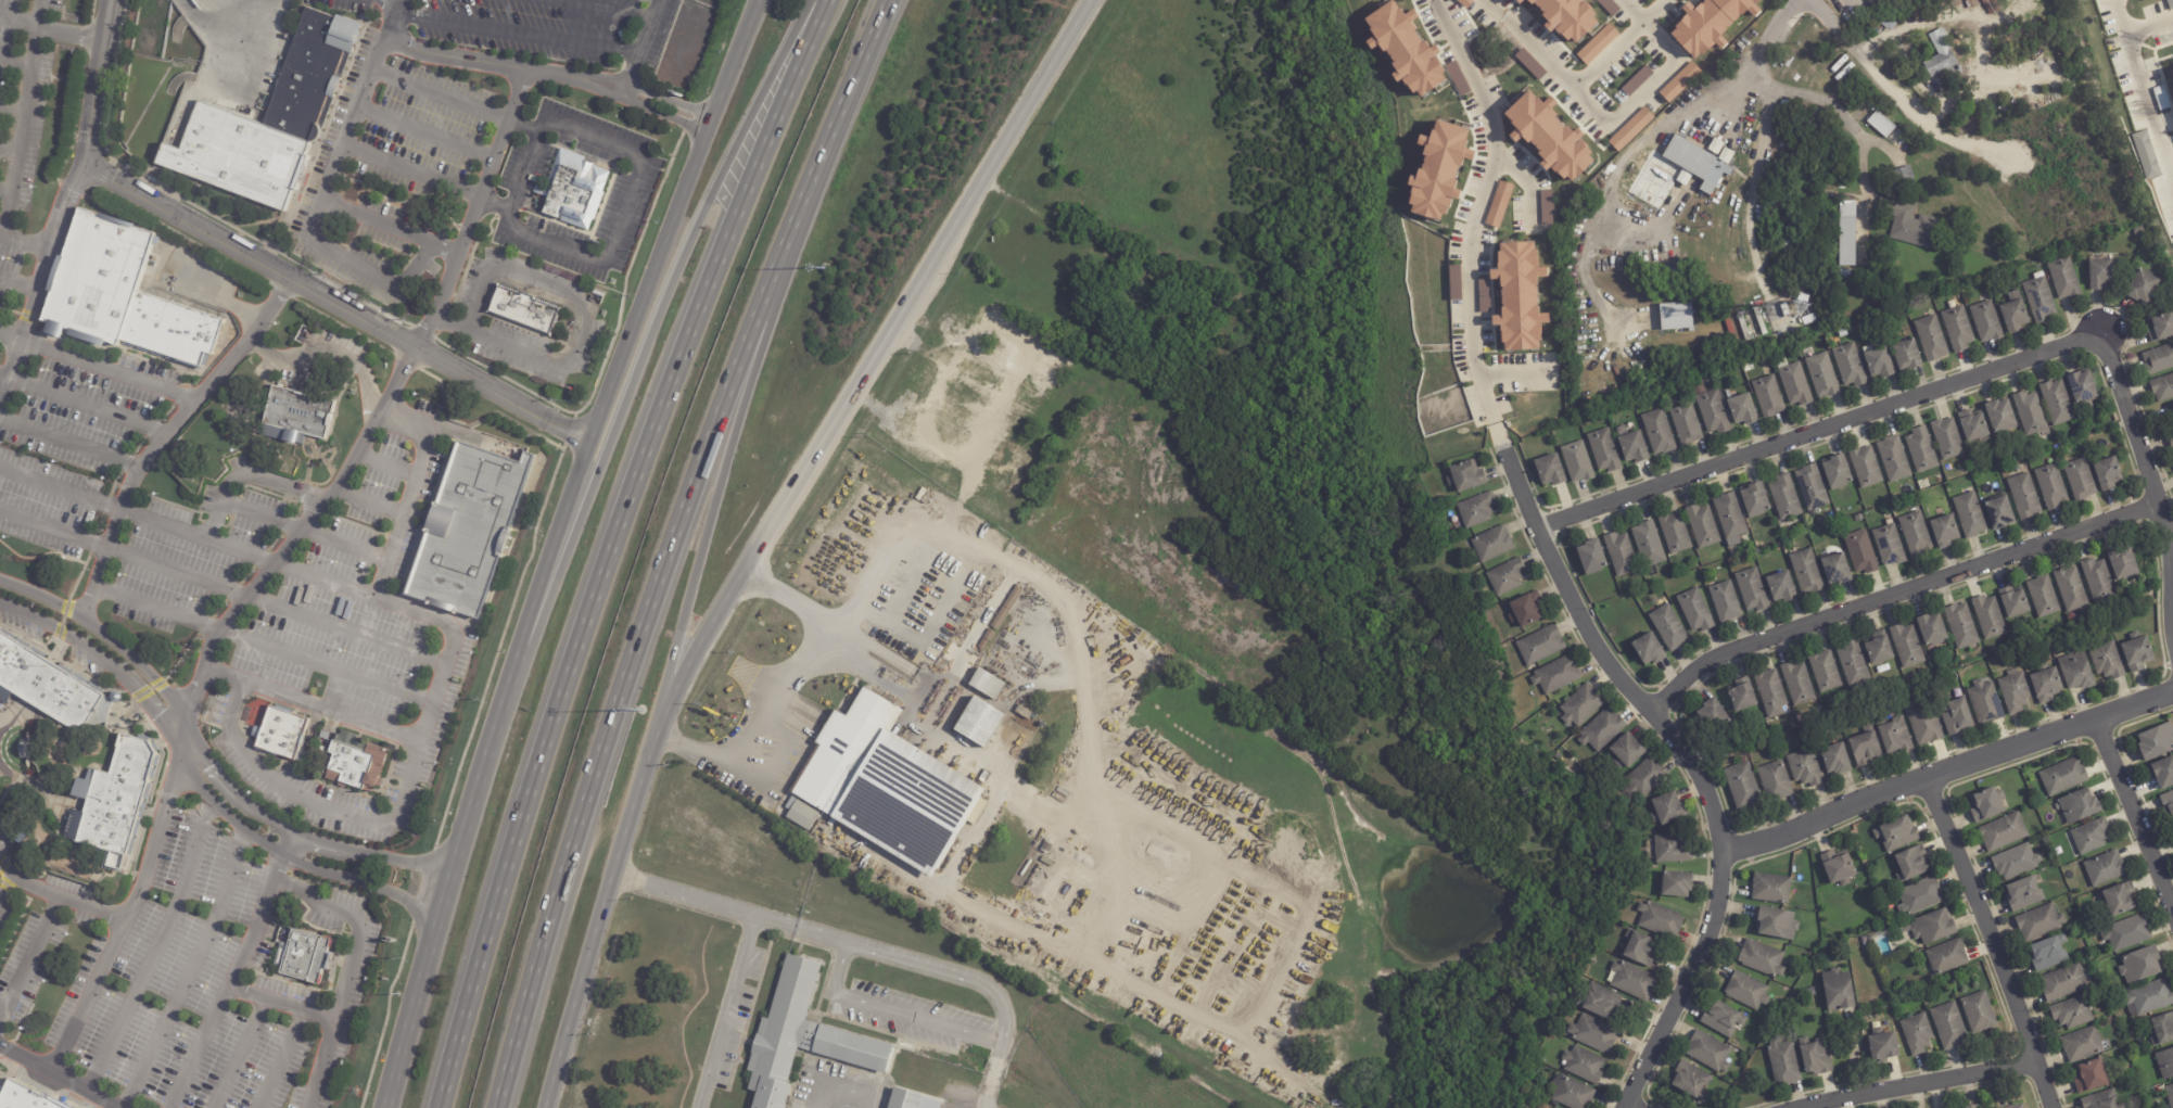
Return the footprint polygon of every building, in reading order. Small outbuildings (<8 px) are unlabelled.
[(1715,43),(1720,50),(1728,43),(1721,35),(1747,11),(1754,18),(1761,11),(1754,4),(1759,0),(1704,0),(1695,9),(1689,2),(1681,8),(1688,15),(1669,33),(1695,61),(1715,43)] [(1991,16),(1982,0),(1995,0),(2002,10),(1991,16)] [(2168,10),(2165,0),(2172,0),(2172,8),(2168,10)] [(1449,81),(1435,56),(1440,54),(1435,45),(1428,49),(1412,22),(1419,18),(1414,10),(1404,16),(1396,1),(1365,18),(1375,37),(1367,42),(1372,50),(1382,44),(1397,72),(1392,74),(1397,83),(1406,79),(1417,99),(1449,81)] [(287,214),(160,163),(168,140),(183,148),(202,100),(266,126),(315,5),(367,25),(287,214)] [(1897,25),(1891,33),(1884,27),(1877,36),(1868,28),(1884,12),(1897,25)] [(1619,35),(1609,24),(1576,55),(1586,66),(1619,35)] [(1949,42),(1953,48),(1950,49),(1964,74),(1946,85),(1941,75),(1933,79),(1924,63),(1940,54),(1930,36),(1943,29),(1949,42)] [(2031,49),(2049,41),(2051,47),(2034,54),(2031,49)] [(1468,94),(1458,60),(1447,64),(1458,97),(1468,94)] [(1668,104),(1701,72),(1691,61),(1658,93),(1668,104)] [(1597,160),(1579,139),(1580,138),(1546,100),(1542,104),(1530,90),(1504,114),(1517,129),(1510,136),(1516,143),(1523,137),(1568,186),(1597,160)] [(1618,153),(1654,118),(1644,107),(1607,142),(1618,153)] [(1885,139),(1895,127),(1876,110),(1866,122),(1885,139)] [(1440,221),(1454,199),(1459,200),(1461,191),(1455,188),(1459,171),(1464,162),(1464,159),(1473,161),(1474,152),(1466,148),(1470,129),(1436,121),(1435,127),(1429,138),(1420,135),(1418,144),(1426,148),(1422,166),(1417,175),(1417,177),(1411,176),(1409,185),(1414,188),(1408,214),(1440,221)] [(2159,176),(2148,130),(2132,134),(2144,180),(2159,176)] [(1677,135),(1707,152),(1715,138),(1726,144),(1718,158),(1719,158),(1726,149),(1736,154),(1728,167),(1733,170),(1730,177),(1725,174),(1712,196),(1700,191),(1705,182),(1693,175),(1687,187),(1677,181),(1683,169),(1664,157),(1677,135)] [(617,179),(561,160),(543,214),(598,233),(617,179)] [(1915,192),(1895,192),(1895,181),(1892,173),(1910,166),(1915,178),(1915,192)] [(1485,224),(1499,229),(1513,185),(1499,181),(1485,224)] [(1553,225),(1552,190),(1540,190),(1541,225),(1553,225)] [(1916,206),(1917,207),(1914,218),(1919,220),(1921,214),(1940,219),(1932,250),(1890,238),(1895,217),(1878,212),(1881,198),(1916,206)] [(1856,203),(1856,267),(1840,267),(1841,207),(1856,202),(1856,203)] [(135,227),(155,233),(154,237),(163,239),(161,246),(152,244),(136,292),(226,319),(215,357),(206,354),(202,369),(117,343),(116,347),(104,344),(103,348),(67,338),(69,331),(64,329),(61,340),(42,334),(46,323),(40,322),(78,208),(100,216),(100,215),(135,225),(135,227)] [(1779,244),(1791,240),(1793,246),(1782,252),(1779,244)] [(1541,349),(1540,324),(1549,323),(1549,313),(1538,314),(1537,278),(1547,277),(1546,267),(1537,268),(1536,242),(1498,243),(1499,269),(1490,270),(1490,280),(1501,279),(1502,316),(1492,316),(1493,326),(1502,325),(1503,351),(1541,349)] [(2077,293),(2067,296),(2067,295),(2055,298),(2043,263),(2066,255),(2077,293)] [(2104,291),(2092,291),(2091,260),(2115,260),(2117,285),(2106,286),(2106,291),(2104,291)] [(1685,266),(1692,266),(1693,278),(1688,279),(1689,296),(1672,298),(1670,281),(1651,283),(1650,269),(1669,268),(1668,265),(1683,264),(1685,266)] [(1449,266),(1450,301),(1462,300),(1460,265),(1449,266)] [(2047,314),(2045,315),(2047,318),(2034,323),(2019,282),(2033,277),(2031,272),(2039,269),(2055,311),(2047,314)] [(2161,281),(2148,305),(2146,304),(2145,306),(2126,296),(2140,270),(2161,281)] [(1789,281),(1791,291),(1781,293),(1779,283),(1789,281)] [(534,298),(561,309),(550,338),(485,314),(496,284),(534,298)] [(2017,329),(2006,333),(1996,305),(2008,302),(2005,292),(2016,288),(2028,321),(2018,324),(2019,329),(2017,329)] [(2002,335),(1991,340),(1990,339),(1980,342),(1967,306),(1990,297),(2002,335)] [(1778,301),(1784,318),(1771,322),(1765,305),(1778,301)] [(1479,313),(1490,312),(1490,303),(1479,303),(1479,313)] [(1694,327),(1694,329),(1663,332),(1661,305),(1692,303),(1694,327)] [(1791,316),(1784,318),(1781,306),(1788,304),(1791,316)] [(1966,342),(1964,343),(1966,348),(1953,353),(1939,311),(1960,304),(1973,340),(1966,342)] [(1768,334),(1764,336),(1754,309),(1758,308),(1768,334)] [(2149,320),(2172,312),(2172,338),(2159,343),(2159,342),(2152,344),(2148,331),(2152,329),(2149,320)] [(1752,340),(1746,342),(1738,315),(1742,314),(1752,340)] [(1946,354),(1937,356),(1939,357),(1924,362),(1910,321),(1933,314),(1946,353),(1946,354)] [(1838,331),(1846,329),(1848,336),(1841,339),(1838,331)] [(1919,365),(1897,372),(1888,344),(1910,338),(1919,365)] [(1865,382),(1853,385),(1852,381),(1843,384),(1831,347),(1853,341),(1866,382),(1865,382)] [(1891,372),(1879,375),(1878,371),(1868,374),(1861,352),(1883,344),(1892,371),(1891,372)] [(2143,355),(2172,344),(2172,369),(2149,378),(2145,366),(2147,366),(2143,355)] [(1837,392),(1826,395),(1825,394),(1816,397),(1802,358),(1825,351),(1839,391),(1837,392)] [(1796,359),(1810,402),(1797,406),(1796,400),(1787,404),(1775,368),(1776,368),(1772,360),(1782,357),(1786,364),(1796,359)] [(2086,398),(2072,404),(2062,374),(2076,370),(2077,372),(2086,370),(2095,395),(2086,398)] [(1782,409),(1772,412),(1772,415),(1762,419),(1749,381),(1770,372),(1783,408),(1782,409)] [(2150,382),(2172,374),(2172,400),(2160,405),(2159,403),(2157,396),(2155,397),(2150,382)] [(2037,383),(2049,379),(2049,381),(2059,378),(2072,418),(2050,425),(2036,384),(2037,383)] [(279,386),(338,402),(328,440),(308,434),(306,444),(298,442),(297,444),(285,441),(285,440),(264,434),(276,386),(279,386)] [(1730,431),(1718,435),(1717,431),(1707,434),(1695,398),(1718,391),(1732,431),(1730,431)] [(2029,396),(2037,394),(2049,430),(2028,437),(2013,397),(2026,393),(2028,397),(2029,396)] [(1758,422),(1746,426),(1744,422),(1736,425),(1727,402),(1750,394),(1759,422),(1758,422)] [(2012,430),(1996,435),(1986,406),(1999,402),(2000,405),(2010,402),(2019,428),(2012,430)] [(1703,441),(1693,444),(1693,446),(1682,449),(1669,411),(1692,404),(1704,440),(1703,441)] [(1676,450),(1665,455),(1664,453),(1654,456),(1641,417),(1663,409),(1678,450),(1676,450)] [(1960,421),(1974,416),(1974,418),(1984,415),(1992,437),(1969,445),(1960,421)] [(1942,422),(1954,419),(1966,454),(1944,461),(1931,424),(1942,421),(1942,422)] [(1913,436),(1915,436),(1913,431),(1927,426),(1940,468),(1917,475),(1905,440),(1913,436)] [(1622,470),(1610,474),(1609,469),(1599,472),(1587,436),(1609,429),(1623,470),(1622,470)] [(1649,460),(1637,464),(1636,460),(1627,463),(1618,440),(1640,432),(1650,460),(1649,460)] [(1879,445),(1886,442),(1885,441),(1898,435),(1914,477),(1891,485),(1877,445),(1879,445)] [(528,453),(536,456),(480,623),(456,614),(456,617),(453,616),(453,615),(430,607),(429,608),(425,607),(427,604),(405,597),(425,534),(425,531),(424,531),(434,504),(435,505),(458,441),(522,463),(525,451),(528,453)] [(1589,482),(1585,483),(1585,481),(1573,485),(1561,449),(1583,442),(1596,479),(1589,482)] [(1850,453),(1860,449),(1860,450),(1872,447),(1884,483),(1863,491),(1850,453)] [(1826,459),(1828,459),(1827,457),(1841,453),(1851,481),(1828,488),(1819,462),(1826,459)] [(1565,483),(1554,487),(1552,483),(1542,486),(1535,462),(1558,455),(1566,483),(1565,483)] [(2111,482),(2112,486),(2099,491),(2091,463),(2113,455),(2121,479),(2111,482)] [(2093,493),(2084,496),(2084,497),(2073,501),(2060,463),(2082,456),(2095,492),(2093,493)] [(1483,471),(1488,485),(1458,496),(1454,486),(1450,488),(1447,479),(1451,476),(1449,469),(1474,460),(1478,472),(1483,470),(1483,471)] [(1800,468),(1800,467),(1815,461),(1828,502),(1803,511),(1790,471),(1800,468)] [(2059,500),(2057,501),(2058,506),(2046,510),(2032,469),(2054,461),(2066,498),(2059,500)] [(953,474),(945,487),(939,483),(948,470),(953,474)] [(1800,511),(1801,512),(1779,520),(1766,483),(1775,480),(1772,475),(1787,471),(1800,511)] [(2038,510),(2030,513),(2031,515),(2018,520),(2004,479),(2025,471),(2038,510)] [(1749,491),(1750,491),(1749,488),(1763,484),(1772,512),(1750,520),(1741,494),(1749,491)] [(1984,531),(1977,533),(1977,535),(1964,539),(1949,498),(1971,491),(1985,531),(1984,531)] [(1492,493),(1497,505),(1492,507),(1495,512),(1489,514),(1491,520),(1465,530),(1457,505),(1491,492),(1492,493)] [(1748,535),(1727,543),(1714,502),(1721,499),(1721,498),(1734,493),(1750,535),(1748,535)] [(2004,525),(1991,530),(1981,502),(2003,494),(2012,521),(2004,524),(2004,525)] [(1702,509),(1710,507),(1721,544),(1700,551),(1686,510),(1699,506),(1701,510),(1702,509)] [(1926,557),(1913,561),(1898,520),(1921,512),(1933,548),(1924,551),(1926,557)] [(1950,539),(1948,540),(1950,545),(1936,549),(1927,520),(1949,512),(1958,537),(1950,539)] [(1659,519),(1669,515),(1669,517),(1681,513),(1693,549),(1672,557),(1659,519)] [(1904,561),(1893,564),(1893,562),(1881,566),(1869,530),(1884,525),(1882,520),(1889,518),(1891,523),(1891,522),(1904,561)] [(1632,530),(1640,527),(1640,526),(1653,521),(1667,562),(1645,570),(1631,531),(1632,530)] [(1505,526),(1516,549),(1482,565),(1471,540),(1504,525),(1505,526)] [(1880,571),(1867,576),(1865,571),(1856,574),(1843,538),(1866,530),(1880,571)] [(1621,537),(1628,535),(1640,572),(1617,580),(1604,537),(1617,533),(1618,538),(1621,537)] [(1586,548),(1586,545),(1599,540),(1609,569),(1586,576),(1577,551),(1586,548)] [(1826,591),(1813,596),(1813,594),(1803,597),(1790,557),(1812,550),(1826,591)] [(2109,555),(2120,551),(2122,555),(2133,550),(2142,575),(2119,584),(2109,555)] [(1852,583),(1840,586),(1840,585),(1831,588),(1822,561),(1844,555),(1853,582),(1852,583)] [(1520,559),(1526,571),(1522,573),(1525,578),(1520,582),(1523,587),(1498,599),(1486,574),(1520,558),(1520,559)] [(2097,564),(2105,561),(2118,598),(2096,606),(2081,564),(2094,559),(2096,564),(2097,564)] [(2087,608),(2069,614),(2055,574),(2068,570),(2069,571),(2077,568),(2091,607),(2087,608)] [(1771,610),(1758,614),(1756,610),(1748,612),(1736,576),(1757,569),(1771,610)] [(1796,600),(1786,604),(1784,600),(1775,603),(1767,581),(1789,573),(1799,600),(1796,600)] [(2061,611),(2061,613),(2039,621),(2028,584),(2038,581),(2037,580),(2049,575),(2061,611)] [(1742,617),(1732,622),(1733,624),(1721,627),(1708,590),(1731,582),(1743,617),(1742,617)] [(1022,590),(1011,610),(1003,606),(1016,586),(1022,590)] [(2016,590),(2022,588),(2024,591),(2032,613),(2010,622),(1999,591),(2012,587),(2015,590),(2016,590)] [(1716,628),(1703,634),(1701,629),(1692,634),(1676,599),(1698,588),(1716,628)] [(1538,593),(1545,604),(1540,608),(1546,617),(1522,629),(1517,622),(1512,625),(1508,616),(1513,613),(1510,606),(1537,591),(1538,593)] [(1987,600),(1995,598),(2008,635),(1985,641),(1972,601),(1985,597),(1986,600),(1987,600)] [(1689,640),(1682,646),(1682,647),(1670,654),(1649,617),(1668,604),(1690,640),(1689,640)] [(1980,645),(1958,652),(1944,611),(1957,607),(1958,608),(1967,604),(1981,644),(1980,645)] [(1011,611),(997,631),(991,626),(1003,607),(1011,611)] [(1947,641),(1927,649),(1917,620),(1930,615),(1931,617),(1940,614),(1948,640),(1947,641)] [(1555,626),(1566,649),(1527,668),(1515,645),(1554,625),(1555,626)] [(1906,629),(1914,626),(1927,663),(1904,671),(1890,629),(1904,625),(1905,629),(1906,629)] [(984,638),(989,629),(996,634),(991,641),(984,638)] [(25,702),(71,731),(86,724),(102,696),(50,663),(0,632),(0,685),(25,702)] [(1666,660),(1656,666),(1653,662),(1644,667),(1631,646),(1652,634),(1667,659),(1666,660)] [(1872,644),(1875,644),(1875,642),(1888,637),(1895,661),(1873,668),(1866,647),(1872,644)] [(2146,664),(2143,665),(2145,670),(2131,675),(2121,646),(2148,637),(2156,661),(2146,664)] [(979,648),(983,639),(989,641),(983,650),(979,648)] [(1871,682),(1850,689),(1837,650),(1845,647),(1844,645),(1857,640),(1871,682)] [(2125,678),(2113,683),(2111,677),(2106,679),(2104,674),(2097,676),(2088,650),(2114,641),(2126,677),(2125,678)] [(1816,654),(1819,653),(1820,655),(1831,651),(1843,688),(1821,696),(1808,658),(1816,654)] [(2098,688),(2088,691),(2088,690),(2083,692),(2082,689),(2070,692),(2059,661),(2085,651),(2098,688)] [(1575,663),(1583,679),(1546,697),(1540,685),(1534,688),(1529,679),(1536,676),(1534,674),(1566,658),(1566,659),(1572,657),(1575,663)] [(1797,667),(1805,664),(1817,701),(1795,709),(1781,667),(1794,663),(1796,667),(1797,667)] [(980,667),(1005,684),(995,700),(969,684),(979,667),(980,667)] [(2055,696),(2054,697),(2055,701),(2041,706),(2031,677),(2057,667),(2066,692),(2055,696)] [(2029,700),(2026,700),(2029,705),(2022,709),(2024,713),(2010,717),(1998,682),(2009,677),(2007,673),(2017,670),(2019,674),(2024,672),(2033,698),(2029,700)] [(1788,704),(1789,706),(1782,709),(1784,716),(1769,722),(1754,676),(1765,672),(1766,674),(1777,671),(1788,704)] [(1992,683),(1993,683),(2006,719),(1983,727),(1981,723),(1979,724),(1968,692),(1975,689),(1973,683),(1983,679),(1984,686),(1992,683)] [(1590,684),(1605,700),(1603,702),(1604,704),(1579,728),(1573,722),(1568,726),(1562,718),(1566,714),(1561,709),(1589,683),(1590,684)] [(1737,691),(1738,690),(1738,689),(1751,685),(1758,708),(1737,715),(1729,693),(1737,691)] [(863,687),(901,710),(888,731),(983,790),(930,878),(787,790),(815,744),(812,742),(834,708),(844,715),(862,686),(863,687)] [(974,696),(1005,715),(984,749),(953,730),(974,696)] [(1943,740),(1932,744),(1932,743),(1919,748),(1906,710),(1909,709),(1907,702),(1917,699),(1919,705),(1932,701),(1945,740),(1943,740)] [(1727,727),(1710,739),(1694,716),(1705,710),(1703,708),(1715,700),(1731,724),(1727,727)] [(1966,731),(1964,733),(1964,734),(1949,739),(1939,706),(1952,701),(1953,704),(1966,700),(1975,728),(1966,731)] [(1033,713),(1029,719),(1016,711),(1020,704),(1033,713)] [(271,706),(310,719),(306,731),(318,736),(308,764),(296,760),(296,762),(256,748),(271,706)] [(1615,715),(1617,717),(1618,716),(1627,727),(1598,754),(1588,743),(1584,749),(1577,742),(1581,738),(1579,736),(1609,708),(1615,715)] [(1914,751),(1901,755),(1901,754),(1889,759),(1879,730),(1894,725),(1893,721),(1904,716),(1915,751),(1914,751)] [(2172,721),(2172,723),(2172,750),(2147,761),(2146,760),(2139,743),(2143,742),(2139,735),(2172,721)] [(358,739),(368,742),(367,744),(389,752),(379,778),(382,779),(379,787),(373,785),(371,792),(361,789),(360,791),(325,778),(327,774),(321,773),(328,754),(326,754),(331,740),(333,741),(336,733),(340,734),(341,729),(356,735),(355,738),(358,739)] [(329,739),(328,741),(319,739),(321,731),(330,735),(329,739)] [(148,739),(155,740),(163,752),(134,854),(136,854),(131,869),(117,866),(120,852),(66,837),(74,808),(89,812),(92,799),(76,794),(80,777),(89,779),(92,767),(115,774),(123,747),(127,733),(148,739)] [(1873,761),(1873,760),(1870,761),(1872,764),(1857,769),(1847,742),(1875,733),(1883,757),(1873,761)] [(1628,735),(1637,743),(1640,740),(1650,751),(1647,754),(1647,755),(1629,773),(1624,767),(1621,772),(1614,764),(1617,761),(1610,752),(1628,735)] [(1851,774),(1840,778),(1839,776),(1835,778),(1834,775),(1829,777),(1820,753),(1844,746),(1853,773),(1851,774)] [(1822,786),(1812,789),(1810,785),(1804,787),(1802,782),(1796,785),(1788,757),(1813,749),(1825,785),(1822,786)] [(2085,768),(2091,781),(2049,799),(2039,773),(2080,755),(2085,768)] [(2148,766),(2172,755),(2172,785),(2163,790),(2159,777),(2153,779),(2148,766)] [(1661,766),(1668,775),(1660,782),(1661,784),(1642,802),(1637,795),(1632,800),(1626,793),(1630,789),(1624,782),(1650,759),(1651,760),(1653,757),(1661,766)] [(1762,806),(1755,807),(1755,805),(1749,807),(1749,811),(1738,814),(1724,772),(1740,766),(1738,761),(1745,759),(1746,763),(1750,763),(1764,805),(1762,806)] [(1793,797),(1769,805),(1757,770),(1783,762),(1794,797),(1793,797)] [(2005,800),(2003,801),(2007,811),(1978,824),(1971,810),(1975,807),(1971,797),(1996,786),(1998,792),(2004,790),(2007,799),(2005,800)] [(2091,789),(2095,798),(2097,795),(2100,802),(2100,801),(2105,811),(2069,826),(2058,800),(2089,787),(2091,789)] [(2160,797),(2172,791),(2172,813),(2172,811),(2166,812),(2160,797)] [(1675,793),(1680,805),(1685,803),(1690,817),(1662,829),(1660,823),(1654,825),(1651,817),(1656,814),(1651,804),(1675,793)] [(786,808),(792,797),(819,814),(809,832),(786,818),(790,811),(786,808)] [(2030,836),(1990,853),(1979,828),(2020,812),(2030,836)] [(1006,813),(1014,817),(1011,823),(1003,818),(1006,813)] [(1913,825),(1915,824),(1921,839),(1888,854),(1883,843),(1888,841),(1885,836),(1877,840),(1872,830),(1909,815),(1913,825)] [(2107,818),(2112,831),(2108,833),(2110,838),(2104,841),(2107,846),(2081,856),(2075,842),(2071,843),(2069,839),(2073,838),(2071,831),(2106,817),(2107,818)] [(1682,838),(1682,842),(1688,841),(1688,848),(1692,848),(1693,862),(1656,865),(1654,838),(1682,836),(1682,838)] [(1054,841),(1047,854),(1040,851),(1046,838),(1054,841)] [(2000,874),(1998,870),(1997,871),(1992,857),(2030,842),(2035,855),(2041,853),(2044,862),(2037,864),(2039,867),(2007,881),(2004,874),(2000,875),(2000,874)] [(1923,845),(1929,857),(1926,858),(1927,862),(1928,862),(1931,870),(1899,883),(1896,875),(1903,873),(1895,855),(1923,844),(1923,845)] [(2119,851),(2123,861),(2123,859),(2130,874),(2094,889),(2084,863),(2118,849),(2119,851)] [(1838,856),(1839,855),(1840,856),(1850,853),(1858,875),(1848,878),(1852,884),(1842,888),(1841,882),(1832,886),(1821,855),(1833,850),(1835,856),(1838,856)] [(1694,875),(1692,892),(1690,892),(1689,900),(1662,896),(1663,895),(1661,894),(1662,878),(1664,878),(1665,873),(1694,875)] [(1793,878),(1789,905),(1752,899),(1754,888),(1754,881),(1755,873),(1793,878)] [(2035,877),(2041,890),(2043,889),(2046,900),(2015,913),(2007,894),(2010,893),(2008,887),(2034,875),(2035,877)] [(1936,877),(1942,889),(1941,890),(1945,901),(1908,916),(1907,913),(1902,916),(1898,907),(1904,904),(1898,891),(1936,876),(1936,877)] [(2133,883),(2137,894),(2133,896),(2137,908),(2114,917),(2111,910),(2105,914),(2101,905),(2108,902),(2104,891),(2132,881),(2133,883)] [(1681,926),(1676,941),(1638,926),(1643,913),(1637,910),(1641,902),(1647,904),(1649,901),(1681,914),(1680,916),(1685,918),(1681,926)] [(2023,933),(2022,931),(2020,931),(2016,918),(2054,903),(2058,916),(2064,913),(2068,922),(2062,925),(2063,928),(2026,942),(2023,933)] [(1757,924),(1761,906),(1796,913),(1794,921),(1801,922),(1799,932),(1796,932),(1794,941),(1755,932),(1757,924)] [(1953,917),(1953,919),(1954,918),(1959,932),(1926,946),(1922,938),(1916,940),(1913,931),(1915,930),(1911,921),(1946,907),(1946,908),(1948,907),(1953,917)] [(2149,927),(2150,928),(2149,928),(2153,938),(2115,953),(2110,940),(2105,942),(2101,933),(2107,931),(2106,928),(2139,915),(2139,917),(2145,915),(2149,927)] [(298,977),(282,972),(284,966),(275,964),(280,942),(277,941),(281,925),(294,929),(294,928),(322,935),(322,934),(335,939),(333,947),(331,947),(325,972),(327,972),(323,983),(298,977)] [(1659,943),(1654,952),(1654,951),(1653,954),(1656,955),(1650,968),(1623,955),(1630,940),(1625,937),(1629,928),(1659,943)] [(2062,945),(2064,951),(2066,950),(2070,960),(2037,973),(2031,955),(2034,953),(2032,946),(2064,933),(2068,943),(2062,945)] [(1787,969),(1783,977),(1777,975),(1775,979),(1742,965),(1743,963),(1738,961),(1748,938),(1786,953),(1780,966),(1787,969)] [(1965,947),(1967,952),(1966,952),(1970,964),(1935,977),(1926,952),(1961,938),(1966,946),(1965,947)] [(2158,946),(2162,958),(2161,959),(2165,972),(2128,985),(2125,976),(2123,977),(2120,968),(2125,966),(2123,957),(2158,945),(2158,946)] [(790,1085),(783,1107),(750,1107),(754,1093),(746,1090),(751,1073),(746,1071),(750,1055),(749,1054),(755,1034),(757,1034),(761,1018),(766,1020),(786,954),(822,965),(804,1020),(821,1024),(892,1046),(884,1074),(797,1048),(786,1084),(790,1085)] [(1656,984),(1652,993),(1652,992),(1647,1003),(1611,985),(1616,972),(1611,970),(1615,961),(1621,964),(1622,960),(1654,976),(1653,978),(1659,980),(1656,984)] [(2083,971),(2088,988),(2048,1003),(2038,979),(2080,964),(2083,971)] [(1854,1008),(1829,1013),(1822,973),(1831,971),(1831,970),(1841,968),(1841,973),(1850,972),(1856,1008),(1854,1008)] [(1770,997),(1766,1006),(1762,1004),(1757,1011),(1726,996),(1727,994),(1725,993),(1736,970),(1769,986),(1765,995),(1770,997)] [(2172,990),(2172,989),(2172,1004),(2139,1017),(2135,1004),(2128,1006),(2125,997),(2122,998),(2120,992),(2131,988),(2132,991),(2168,978),(2171,988),(2172,990)] [(1623,997),(1614,1015),(1611,1014),(1609,1019),(1575,1004),(1579,995),(1587,999),(1589,993),(1587,992),(1591,982),(1623,997)] [(1814,988),(1816,995),(1808,996),(1807,989),(1814,988)] [(1998,1027),(1973,1035),(1960,999),(1986,991),(1998,1027)] [(2094,1019),(2094,1021),(2069,1030),(2067,1024),(2061,1027),(2059,1020),(2055,1021),(2050,1008),(2086,996),(2094,1019)] [(1702,1021),(1711,1005),(1714,1007),(1718,1001),(1749,1018),(1743,1027),(1738,1023),(1734,1029),(1737,1030),(1731,1040),(1701,1022),(1702,1021)] [(1971,1043),(1946,1052),(1930,1010),(1956,1002),(1971,1043)] [(1619,1031),(1614,1042),(1615,1042),(1610,1054),(1605,1050),(1603,1054),(1572,1037),(1573,1035),(1567,1032),(1572,1023),(1576,1026),(1583,1013),(1619,1031)] [(2152,1019),(2172,1013),(2172,1042),(2161,1046),(2161,1045),(2153,1047),(2151,1039),(2158,1036),(2152,1019)] [(1931,1041),(1929,1041),(1931,1046),(1924,1048),(1927,1053),(1913,1057),(1901,1022),(1926,1014),(1935,1039),(1931,1041)] [(2101,1042),(2105,1052),(2070,1065),(2061,1039),(2096,1027),(2101,1042)] [(1898,1057),(1888,1059),(1889,1061),(1875,1065),(1869,1037),(1873,1036),(1872,1030),(1881,1028),(1882,1034),(1895,1032),(1901,1057),(1898,1057)] [(1730,1066),(1726,1073),(1720,1071),(1719,1073),(1685,1054),(1691,1043),(1690,1042),(1698,1030),(1732,1050),(1725,1062),(1730,1066)] [(1831,1072),(1814,1077),(1813,1073),(1807,1074),(1800,1039),(1809,1036),(1810,1041),(1827,1037),(1834,1072),(1831,1072)] [(1801,1082),(1779,1087),(1778,1082),(1776,1082),(1767,1047),(1771,1046),(1770,1041),(1779,1039),(1780,1044),(1794,1042),(1803,1081),(1801,1082)] [(1600,1069),(1600,1070),(1604,1072),(1598,1086),(1564,1070),(1568,1061),(1562,1059),(1565,1050),(1572,1054),(1575,1046),(1607,1060),(1603,1070),(1601,1069),(1600,1069)] [(2157,1055),(2172,1049),(2172,1078),(2164,1081),(2157,1055)] [(1714,1077),(1707,1087),(1705,1086),(1703,1091),(1710,1094),(1705,1103),(1670,1084),(1677,1072),(1676,1072),(1683,1059),(1714,1077)] [(2079,1093),(2075,1081),(2080,1079),(2076,1068),(2102,1059),(2111,1085),(2080,1095),(2079,1093)] [(1592,1101),(1590,1107),(1569,1107),(1552,1099),(1556,1090),(1550,1087),(1553,1080),(1555,1081),(1559,1073),(1596,1092),(1596,1093),(1591,1101),(1592,1101)] [(20,1079),(77,1107),(0,1107),(0,1085),(13,1092),(20,1079)] [(2170,1107),(2172,1107),(2172,1084),(2164,1087),(2170,1107)] [(922,1096),(918,1107),(888,1107),(893,1088),(894,1088),(922,1096)] [(2124,1104),(2126,1107),(2083,1107),(2081,1099),(2114,1088),(2120,1105),(2124,1104)]
